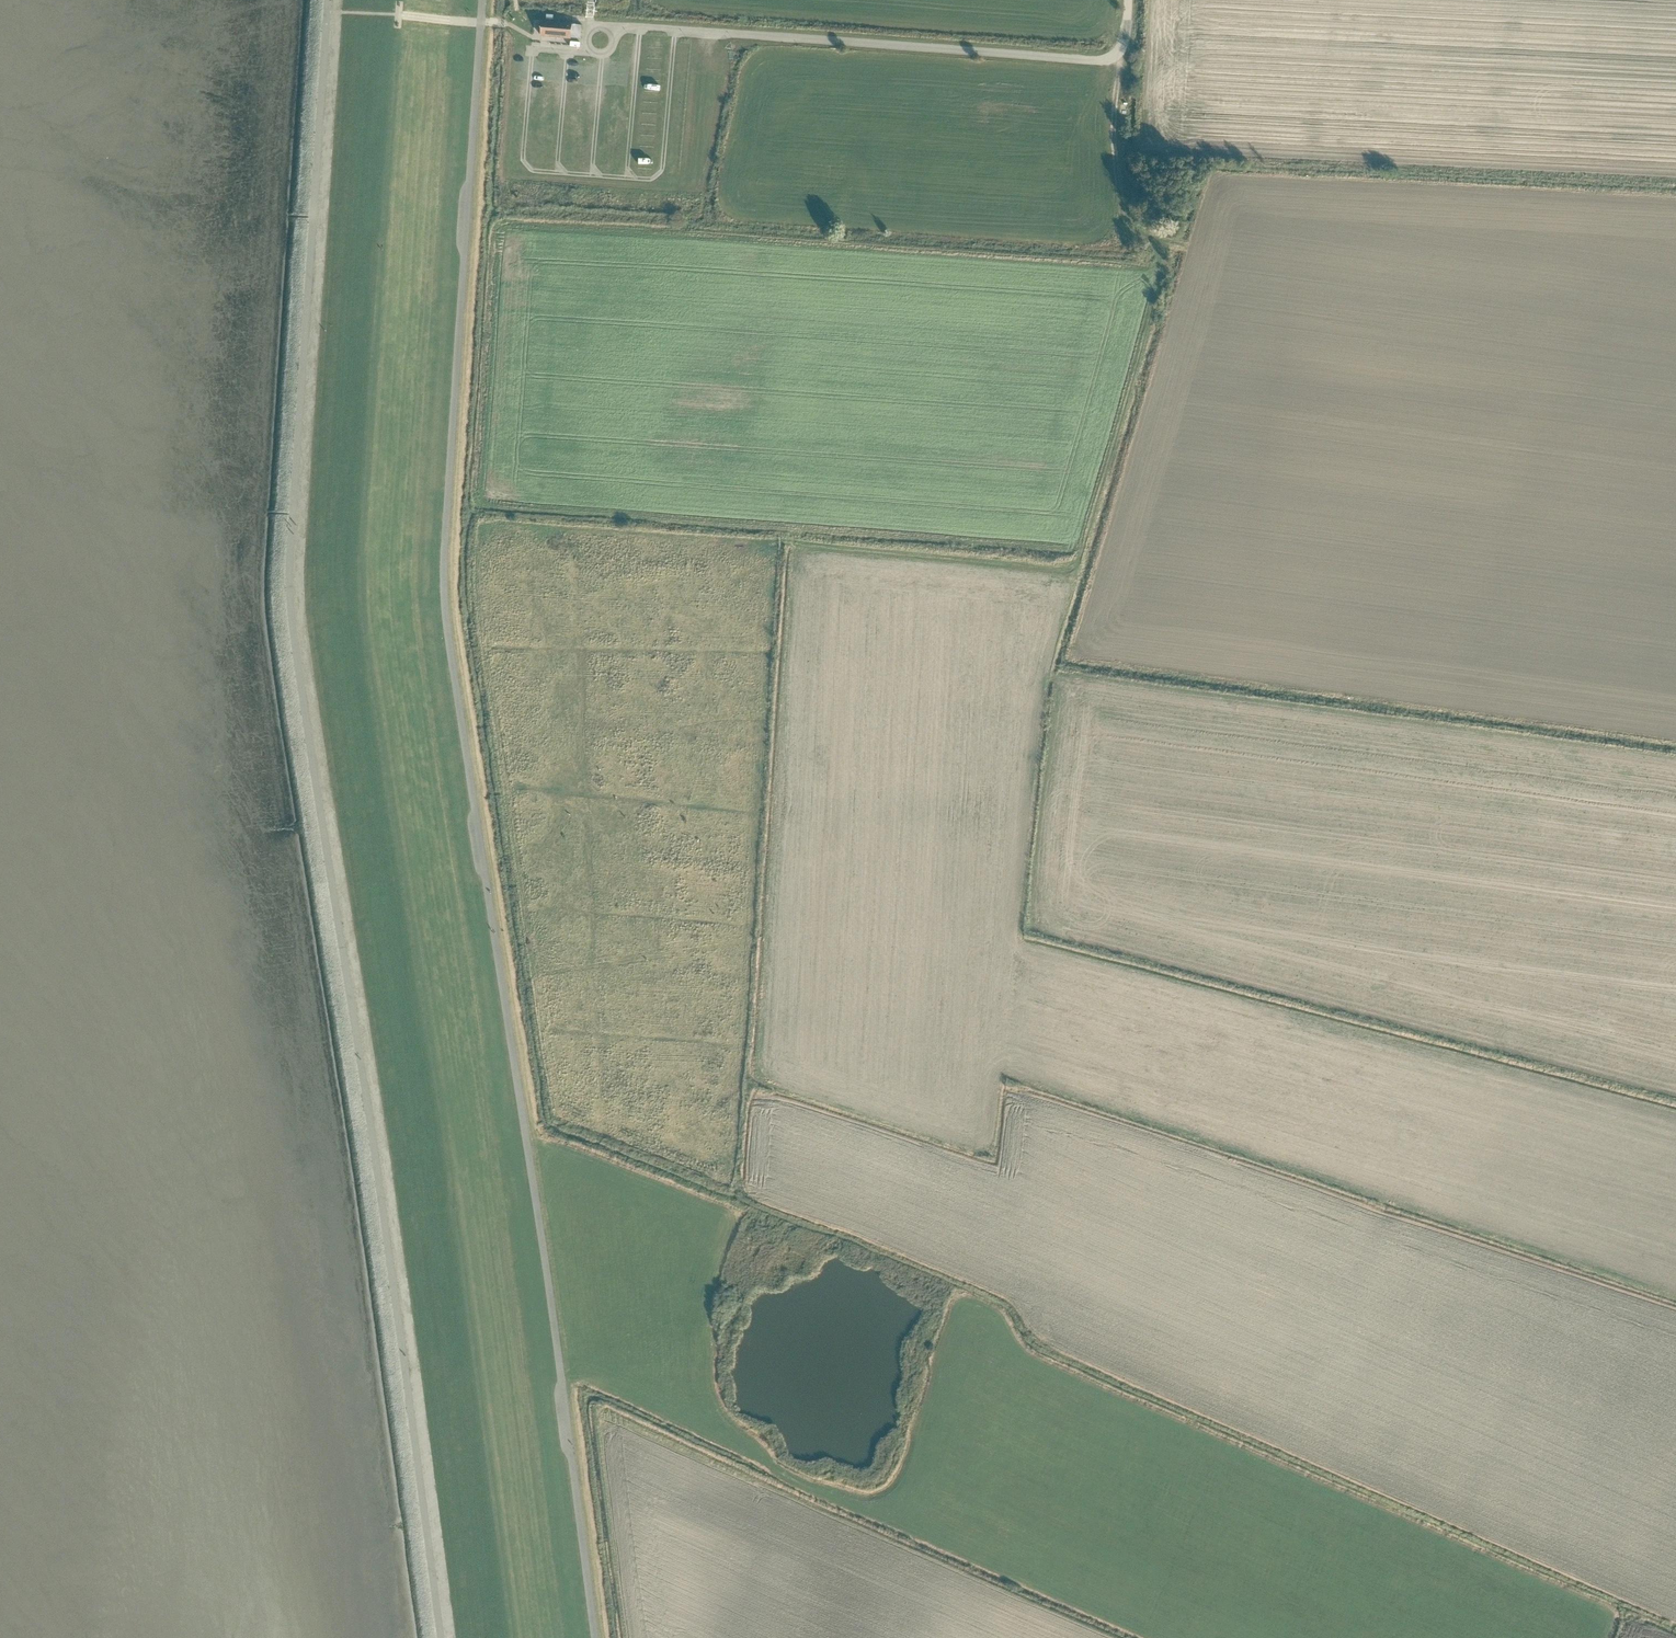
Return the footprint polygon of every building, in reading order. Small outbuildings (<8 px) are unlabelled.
[(573,26),(544,23),(543,37),(572,39),(573,26)]
